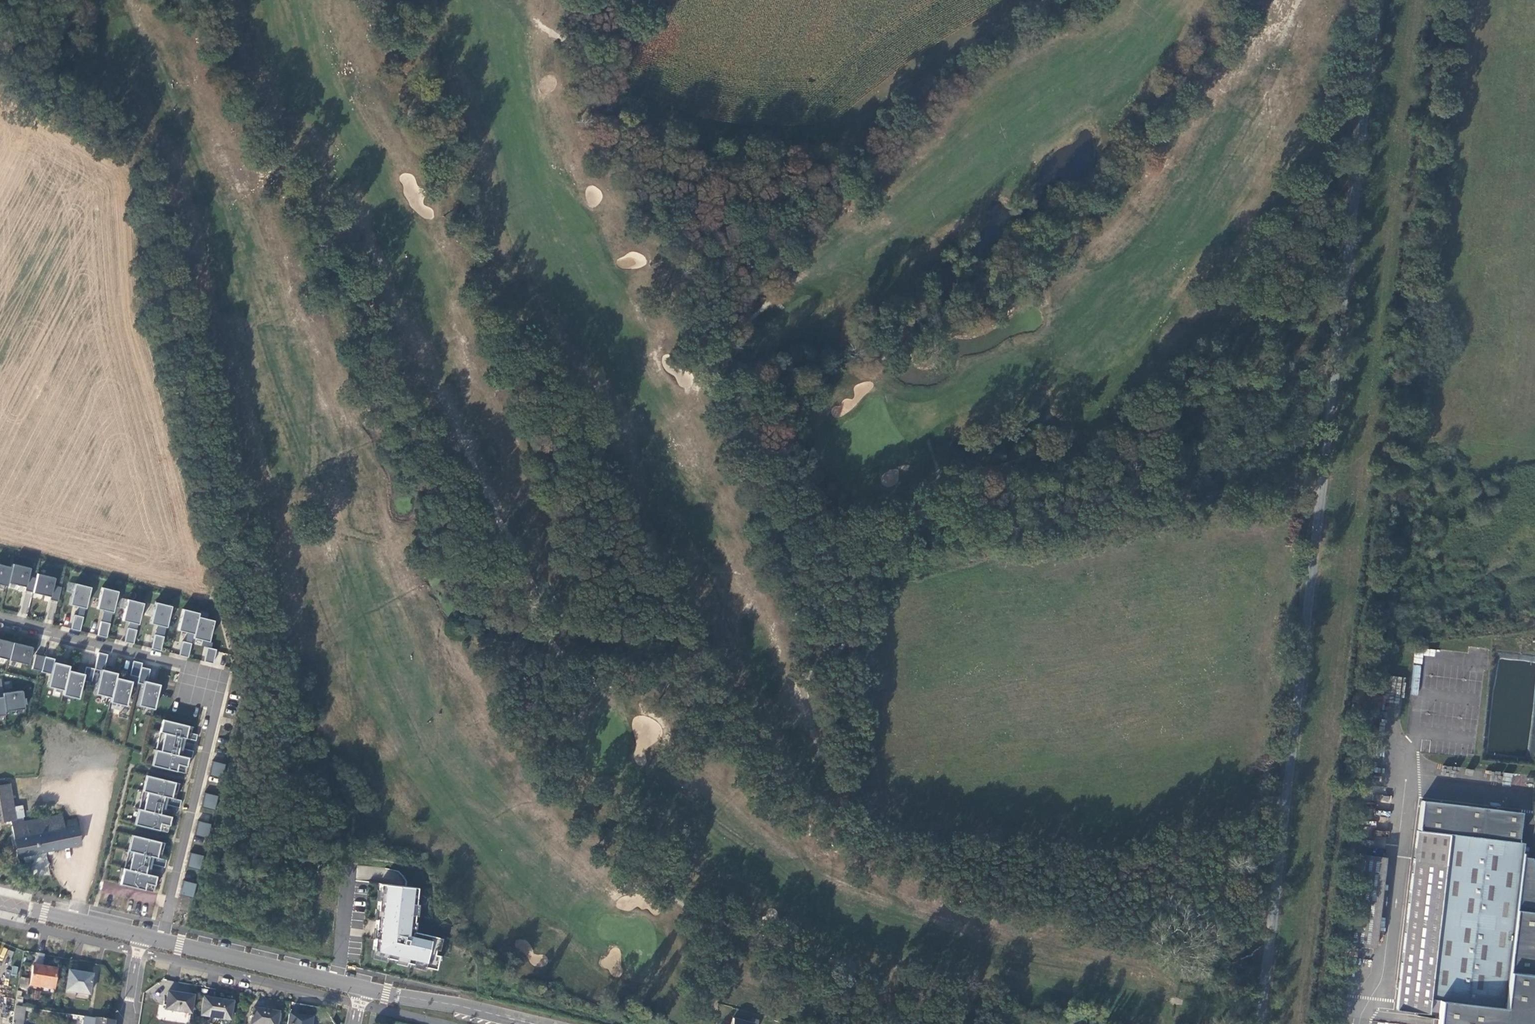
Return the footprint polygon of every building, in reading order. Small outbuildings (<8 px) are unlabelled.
[(8,585),(9,582),(27,586),(26,591),(59,598),(62,586),(55,585),(57,578),(33,573),(34,570),(0,563),(0,584),(8,585)] [(72,583),(67,604),(77,606),(75,615),(72,614),(68,628),(78,631),(89,587),(72,583)] [(100,586),(95,608),(102,610),(95,635),(105,637),(116,591),(100,586)] [(126,599),(121,620),(128,621),(123,642),(132,644),(142,602),(126,599)] [(154,601),(149,623),(156,624),(154,634),(150,648),(159,650),(162,636),(170,605),(154,601)] [(182,608),(177,629),(187,632),(185,641),(181,641),(178,655),(186,657),(190,643),(191,637),(197,615),(197,612),(182,608)] [(212,619),(197,615),(191,637),(201,639),(199,645),(206,647),(203,661),(212,663),(215,649),(210,648),(212,642),(206,641),(212,619)] [(30,663),(33,646),(0,640),(0,658),(30,663)] [(97,652),(93,669),(99,670),(93,693),(110,697),(115,677),(116,672),(102,669),(106,654),(97,652)] [(53,659),(42,657),(39,672),(48,674),(45,687),(62,690),(67,670),(68,666),(52,662),(53,659)] [(141,663),(132,660),(128,674),(137,677),(140,666),(141,663)] [(82,674),(67,670),(62,690),(61,695),(77,699),(81,681),(90,683),(93,669),(84,666),(82,674)] [(149,669),(140,666),(137,677),(136,682),(142,684),(137,704),(153,708),(159,684),(146,681),(149,669)] [(130,681),(115,677),(110,697),(109,702),(125,705),(130,681)] [(191,726),(160,719),(157,732),(153,749),(149,765),(182,773),(186,757),(189,758),(191,750),(180,748),(183,738),(194,740),(195,734),(189,733),(191,726)] [(210,761),(207,775),(220,778),(224,764),(210,761)] [(177,783),(144,775),(140,791),(136,808),(132,824),(165,832),(169,816),(161,814),(164,804),(177,808),(179,800),(173,799),(177,783)] [(13,819),(18,818),(17,807),(13,783),(0,785),(0,821),(13,819)] [(203,792),(199,807),(213,810),(216,795),(203,792)] [(1421,800),(1418,830),(1417,830),(1396,1009),(1437,1014),(1436,1023),(1534,1023),(1534,878),(1530,857),(1522,856),(1523,841),(1517,840),(1520,811),(1421,800)] [(24,806),(17,807),(18,818),(26,817),(24,806)] [(18,818),(13,819),(15,836),(13,837),(15,849),(17,849),(18,856),(81,847),(78,823),(66,825),(65,817),(26,822),(26,817),(18,818)] [(196,820),(192,835),(206,838),(209,824),(196,820)] [(163,843),(129,835),(125,851),(126,851),(122,868),(121,868),(117,884),(151,892),(155,876),(147,874),(149,864),(163,868),(165,860),(159,859),(163,843)] [(188,852),(185,867),(198,870),(202,856),(188,852)] [(1383,858),(1353,854),(1342,945),(1373,948),(1383,858)] [(181,881),(178,895),(191,898),(195,884),(181,881)] [(55,970),(32,966),(29,986),(52,990),(55,970)] [(92,976),(68,971),(64,992),(75,994),(89,996),(92,976)] [(183,991),(184,984),(175,982),(174,989),(183,991)] [(190,1015),(193,997),(168,993),(165,1010),(190,1015)] [(232,1003),(203,998),(201,1016),(229,1021),(232,1003)] [(15,1007),(12,1023),(22,1023),(24,1009),(20,1008),(15,1007)] [(252,1009),(250,1023),(276,1023),(277,1014),(275,1014),(275,1012),(252,1009)] [(289,1015),(287,1023),(311,1023),(312,1019),(289,1015)]
